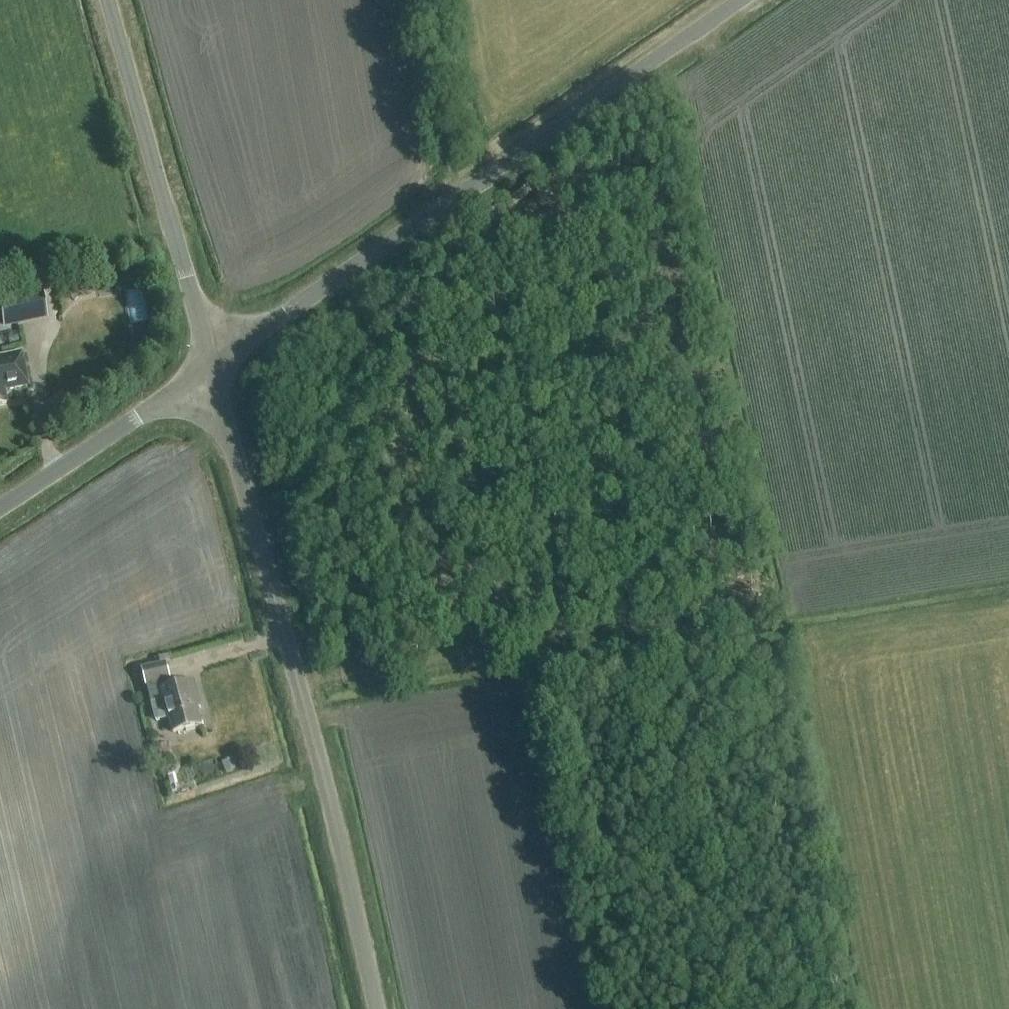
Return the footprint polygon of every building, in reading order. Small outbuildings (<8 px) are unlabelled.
[(1,312),(4,327),(45,319),(40,292),(0,300),(0,307),(1,312)] [(7,403),(4,393),(28,388),(21,354),(0,358),(0,405),(7,403)] [(166,668),(142,674),(146,690),(170,684),(166,668)] [(172,723),(175,732),(203,725),(196,700),(200,699),(195,681),(163,690),(167,704),(151,709),(156,727),(172,723)]
